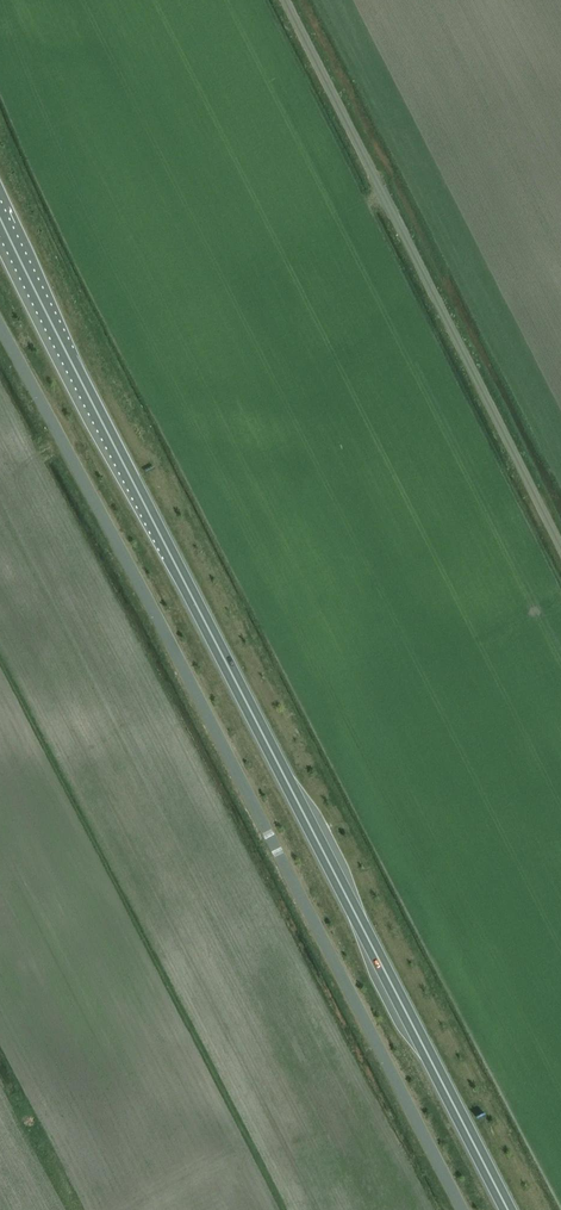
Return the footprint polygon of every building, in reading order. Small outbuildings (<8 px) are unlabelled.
[(337,845),(332,848),(338,860),(343,857),(337,845)] [(345,859),(339,862),(346,878),(352,875),(345,859)]
